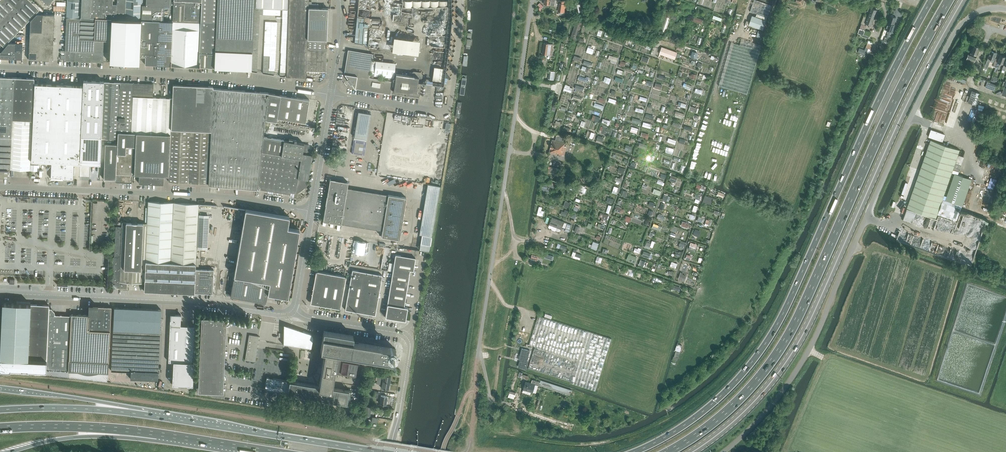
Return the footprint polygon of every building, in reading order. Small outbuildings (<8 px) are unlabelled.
[(3,46),(3,47),(39,10),(29,0),(0,0),(0,50),(3,46)] [(67,3),(67,17),(79,18),(79,2),(79,0),(67,0),(67,3)] [(81,17),(90,18),(111,19),(116,19),(117,5),(112,4),(113,0),(81,0),(81,17)] [(116,19),(125,19),(141,20),(142,0),(117,0),(117,5),(116,19)] [(146,6),(142,5),(142,20),(163,21),(163,6),(169,7),(170,0),(146,0),(146,6)] [(199,67),(214,67),(215,50),(217,0),(202,0),(201,23),(173,22),(171,65),(199,67)] [(201,23),(202,0),(174,0),(173,22),(201,23)] [(253,45),(254,23),(254,21),(254,11),(255,0),(217,0),(215,50),(214,67),(233,68),(238,68),(238,69),(239,69),(239,68),(245,69),(251,69),(252,52),(253,45)] [(255,7),(287,9),(288,0),(256,0),(255,7)] [(308,8),(309,4),(309,0),(289,0),(286,77),(306,78),(306,60),(307,50),(307,39),(308,29),(308,18),(308,8)] [(767,17),(772,5),(757,0),(754,0),(750,11),(767,17)] [(865,23),(871,25),(877,10),(871,8),(869,7),(867,11),(870,11),(869,12),(867,17),(865,23)] [(318,8),(308,8),(308,18),(327,19),(328,8),(318,8)] [(673,11),(668,10),(661,30),(667,32),(673,11)] [(28,59),(52,60),(54,14),(36,13),(30,20),(28,59)] [(752,15),(749,25),(763,30),(766,20),(752,15)] [(891,16),(890,15),(886,29),(891,31),(892,31),(895,25),(894,24),(896,18),(896,17),(894,17),(894,16),(892,15),(891,16)] [(80,18),(66,18),(65,55),(64,59),(64,61),(69,61),(103,62),(103,52),(110,53),(110,41),(110,39),(111,19),(90,18),(81,17),(80,17),(80,18)] [(357,17),(355,42),(367,43),(369,18),(357,17)] [(327,19),(308,18),(308,29),(327,29),(327,19)] [(111,19),(110,62),(128,63),(130,63),(134,63),(135,63),(139,63),(139,64),(141,20),(111,19)] [(145,64),(171,65),(173,22),(141,20),(141,28),(140,56),(145,56),(145,64)] [(575,23),(571,37),(576,39),(581,25),(581,23),(576,21),(575,23)] [(327,29),(308,29),(307,39),(327,40),(327,29)] [(326,51),(327,40),(307,39),(307,50),(326,51)] [(21,59),(22,59),(23,43),(8,42),(8,43),(0,53),(0,58),(21,59)] [(731,42),(719,86),(747,94),(760,51),(758,50),(731,42)] [(544,43),(543,54),(551,55),(553,44),(544,43)] [(967,59),(974,62),(979,48),(977,47),(977,46),(975,45),(974,46),(974,45),(970,54),(969,54),(967,59)] [(661,49),(660,53),(674,58),(676,52),(662,47),(661,49)] [(326,61),(327,51),(326,51),(307,50),(306,60),(326,61)] [(355,88),(391,94),(393,81),(373,78),(374,74),(370,74),(373,54),(348,50),(344,74),(355,88)] [(986,65),(988,66),(991,58),(994,60),(997,53),(991,51),(986,65)] [(1000,55),(998,61),(996,67),(998,68),(1000,63),(1003,64),(1005,57),(1005,56),(1003,55),(1002,56),(1000,55)] [(326,71),(326,61),(306,60),(306,71),(326,72),(326,71)] [(409,75),(396,74),(393,92),(397,92),(398,91),(399,91),(400,93),(400,92),(401,92),(402,92),(403,93),(404,92),(405,92),(406,93),(407,93),(406,93),(407,92),(409,93),(410,94),(413,94),(413,91),(418,92),(418,91),(420,92),(419,96),(422,82),(421,82),(422,77),(423,75),(421,72),(414,71),(414,72),(413,72),(412,76),(409,75)] [(11,137),(12,119),(14,77),(0,77),(0,137),(11,137)] [(34,78),(14,77),(12,119),(32,120),(34,78)] [(83,81),(83,86),(81,136),(102,137),(102,131),(104,82),(104,81),(83,81)] [(117,139),(118,132),(120,82),(104,82),(102,131),(102,137),(101,138),(105,138),(117,139)] [(118,132),(131,133),(133,83),(120,82),(118,132)] [(136,133),(171,134),(171,129),(172,98),(153,97),(154,84),(133,83),(131,133),(136,133)] [(51,167),(50,167),(50,168),(50,169),(49,169),(49,170),(49,171),(50,172),(50,173),(51,173),(51,177),(61,178),(63,178),(63,179),(73,179),(74,163),(80,163),(81,136),(83,86),(35,84),(31,161),(51,162),(51,167)] [(172,98),(171,129),(211,131),(213,88),(213,86),(173,85),(172,98)] [(211,131),(208,183),(208,185),(257,189),(257,187),(263,137),(265,120),(268,93),(213,88),(211,131)] [(972,90),(968,102),(976,105),(980,93),(972,90)] [(286,96),(280,95),(279,95),(272,93),(268,93),(265,120),(276,122),(277,118),(305,122),(309,100),(308,99),(300,98),(295,97),(291,97),(286,96)] [(358,112),(354,137),(367,139),(371,114),(358,112)] [(417,118),(415,117),(413,126),(423,128),(424,119),(422,118),(417,118)] [(10,177),(10,169),(30,170),(32,120),(12,119),(11,137),(0,137),(0,177),(10,177)] [(168,182),(208,183),(211,131),(171,129),(171,134),(169,176),(168,182)] [(931,130),(928,137),(942,142),(945,135),(931,130)] [(132,175),(134,175),(136,133),(131,133),(118,132),(117,139),(117,145),(116,180),(115,182),(132,183),(132,175)] [(139,175),(139,183),(163,184),(164,176),(169,176),(171,134),(136,133),(134,175),(139,175)] [(288,141),(284,140),(263,137),(257,187),(261,188),(260,190),(290,195),(290,192),(295,194),(295,193),(305,186),(306,185),(307,185),(310,170),(312,171),(311,165),(310,165),(313,145),(296,142),(296,140),(289,139),(288,141)] [(562,155),(565,146),(564,146),(565,143),(559,141),(555,140),(553,140),(550,152),(562,155)] [(931,140),(907,208),(936,218),(938,214),(957,220),(962,206),(972,179),(954,173),(947,196),(944,195),(953,169),(959,171),(964,157),(958,155),(960,150),(931,140)] [(364,144),(355,142),(353,152),(363,154),(364,144)] [(116,180),(117,145),(105,144),(104,179),(116,180)] [(381,237),(399,240),(406,198),(347,188),(348,182),(330,179),(323,221),(382,231),(381,237)] [(427,184),(425,201),(438,203),(440,186),(427,184)] [(144,283),(144,291),(195,293),(198,204),(148,202),(147,223),(122,222),(122,227),(116,226),(114,257),(113,283),(117,288),(127,288),(127,282),(144,283)] [(265,302),(266,302),(267,293),(288,297),(299,229),(287,227),(289,216),(245,209),(231,296),(265,302)] [(564,222),(552,217),(550,224),(561,229),(564,222)] [(531,259),(537,261),(538,257),(541,258),(542,253),(533,251),(531,255),(531,259)] [(415,258),(395,255),(385,317),(405,320),(407,308),(407,307),(404,307),(410,270),(413,271),(415,258)] [(196,269),(195,293),(212,293),(214,270),(196,269)] [(352,270),(345,310),(375,315),(382,275),(352,270)] [(325,307),(325,306),(340,309),(346,276),(316,271),(313,288),(312,288),(312,289),(313,289),(312,293),(311,293),(311,294),(312,294),(310,303),(320,305),(320,306),(320,305),(325,306),(325,307)] [(10,306),(4,306),(4,311),(5,311),(4,333),(2,365),(28,366),(28,360),(44,361),(46,361),(49,309),(49,308),(49,305),(31,304),(30,307),(10,306)] [(111,307),(89,306),(88,315),(71,314),(69,360),(68,371),(108,373),(108,368),(109,356),(111,307)] [(113,330),(111,370),(131,371),(130,379),(158,380),(161,310),(156,309),(115,307),(114,307),(113,330)] [(69,348),(70,330),(71,316),(66,315),(62,315),(54,315),(54,312),(52,309),(49,309),(46,361),(46,370),(68,371),(69,360),(69,348)] [(181,314),(170,314),(170,320),(168,361),(173,362),(172,384),(193,385),(195,326),(180,326),(181,315),(181,314)] [(611,339),(538,316),(529,345),(535,346),(528,368),(571,382),(571,383),(595,390),(611,339)] [(201,317),(198,391),(223,392),(226,318),(225,318),(221,318),(208,317),(204,317),(202,317),(201,317)] [(284,328),(283,345),(311,350),(313,339),(313,338),(313,337),(312,337),(312,336),(312,335),(311,335),(311,334),(310,334),(309,334),(309,333),(303,331),(303,332),(284,325),(284,328)] [(322,338),(321,337),(320,345),(321,345),(320,350),(325,351),(319,386),(267,377),(265,390),(348,404),(351,391),(332,388),(334,373),(358,377),(360,362),(337,359),(338,353),(393,362),(395,349),(352,342),(353,336),(324,331),(323,337),(322,338)] [(249,335),(248,340),(248,341),(245,360),(255,362),(259,336),(249,335)] [(520,359),(527,361),(530,350),(525,349),(525,352),(522,351),(520,359)] [(540,382),(532,379),(531,383),(526,381),(525,382),(522,392),(530,394),(531,392),(533,392),(535,385),(539,386),(540,382)] [(389,383),(383,381),(380,381),(377,380),(376,384),(380,384),(382,385),(381,388),(388,389),(389,385),(389,384),(389,383)] [(541,380),(540,383),(541,384),(540,386),(567,394),(570,395),(571,393),(572,390),(541,380)] [(379,404),(386,405),(387,396),(380,395),(379,404)] [(534,413),(533,413),(519,408),(518,410),(518,411),(525,414),(525,415),(557,426),(558,422),(534,413)]
